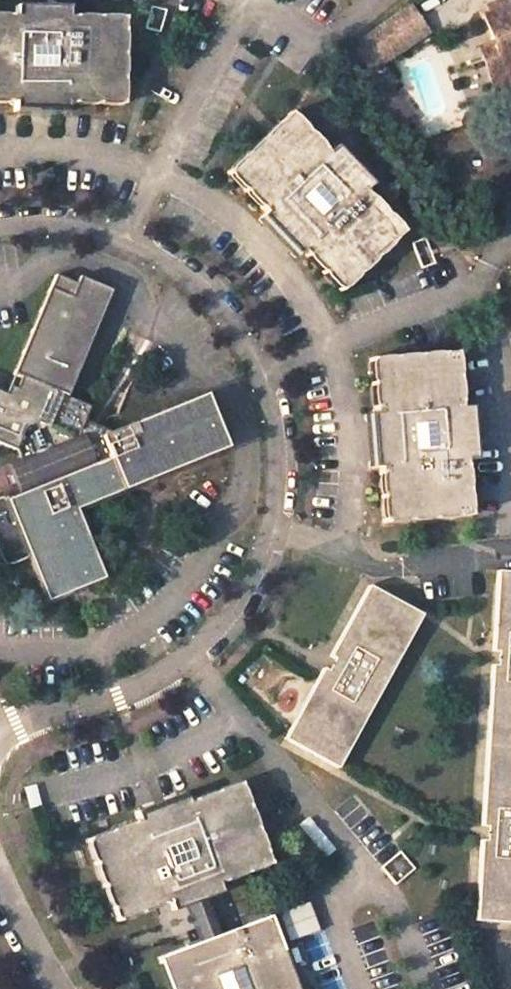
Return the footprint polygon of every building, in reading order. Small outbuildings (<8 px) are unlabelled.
[(401,9),(355,37),(373,64),(418,35),(410,22),(421,15),(412,1),(401,9)] [(66,111),(66,102),(121,101),(122,15),(66,15),(66,6),(12,7),(12,15),(0,15),(0,102),(12,102),(12,111),(39,111),(47,111),(66,111)] [(484,15),(494,42),(499,55),(484,59),(492,84),(510,78),(510,6),(484,15)] [(421,15),(410,22),(418,35),(430,28),(421,15)] [(499,55),(494,42),(479,46),(484,59),(499,55)] [(369,184),(332,146),(327,153),(289,113),(225,174),(263,212),(257,219),(294,257),(299,251),(338,292),(403,230),(364,191),(369,184)] [(107,293),(76,277),(73,285),(55,272),(49,286),(12,374),(19,377),(15,388),(11,389),(10,388),(9,389),(8,389),(6,390),(4,393),(0,391),(0,442),(1,443),(11,422),(23,417),(28,418),(42,386),(64,394),(107,293)] [(362,418),(363,429),(366,468),(375,467),(379,523),(437,519),(466,518),(465,510),(461,463),(469,463),(465,410),(457,411),(456,397),(452,357),(366,362),(371,417),(362,418)] [(14,552),(32,597),(91,574),(63,504),(110,485),(215,442),(194,388),(84,433),(90,422),(70,414),(76,399),(64,394),(42,386),(28,418),(23,417),(11,422),(1,443),(6,454),(0,456),(0,476),(4,486),(0,487),(0,557),(14,552)] [(497,570),(491,651),(497,651),(496,665),(491,665),(485,745),(510,747),(510,571),(497,570)] [(423,612),(369,583),(330,654),(335,656),(328,668),(324,666),(285,737),(339,767),(423,612)] [(485,745),(480,826),(485,826),(485,840),(479,839),(474,921),(510,923),(510,747),(485,745)] [(137,821),(85,840),(114,921),(166,902),(169,909),(186,903),(203,897),(220,891),(216,883),(268,864),(237,782),(186,802),(184,794),(134,812),(137,821)] [(400,851),(381,867),(395,885),(414,869),(400,851)] [(203,897),(186,903),(199,940),(156,956),(168,988),(294,988),(268,915),(216,934),(203,897)]
